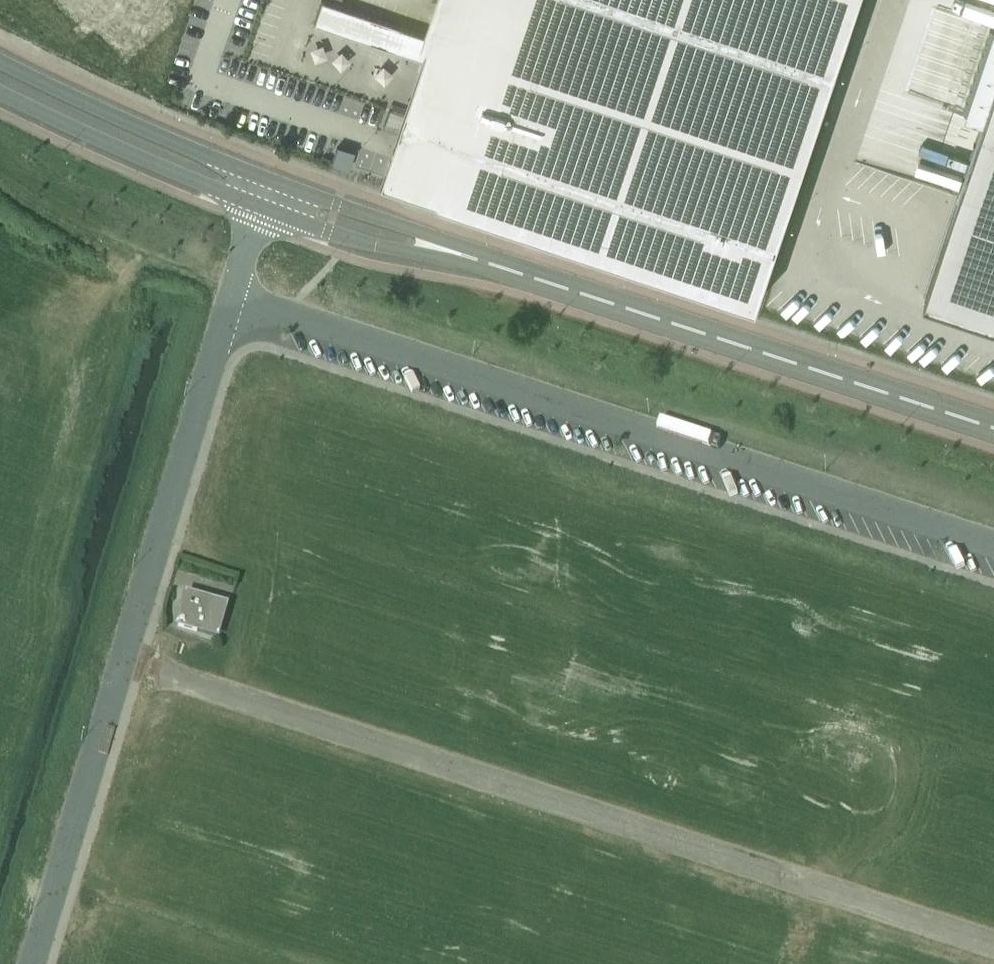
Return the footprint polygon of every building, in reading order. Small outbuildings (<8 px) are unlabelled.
[(314,22),(418,57),(378,174),(759,301),(859,0),(436,0),(425,34),(322,0),(314,22)] [(925,296),(993,319),(993,90),(925,296)] [(215,637),(224,609),(187,597),(177,625),(215,637)]
